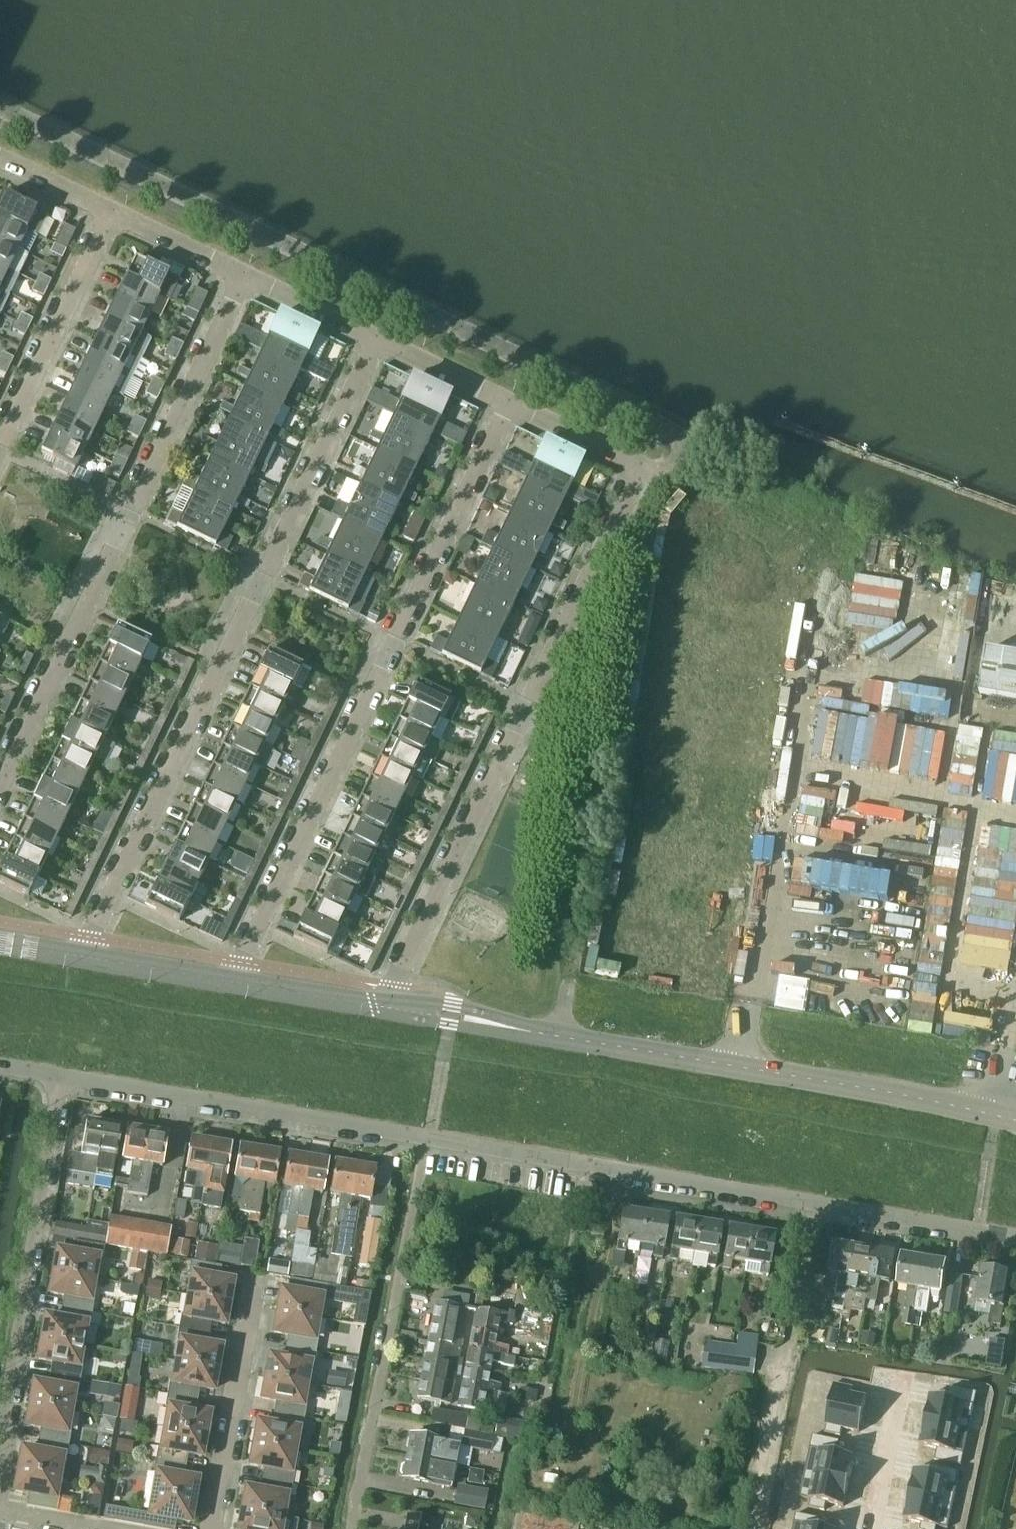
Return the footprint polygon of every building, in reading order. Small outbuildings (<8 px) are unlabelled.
[(7,197),(2,195),(0,199),(0,219),(37,237),(52,205),(29,195),(24,205),(7,197)] [(28,256),(37,237),(0,219),(0,243),(28,256)] [(64,225),(54,245),(65,250),(75,230),(64,225)] [(0,243),(0,266),(19,275),(28,256),(0,243)] [(65,250),(54,245),(50,253),(61,258),(65,250)] [(184,269),(162,259),(157,269),(135,259),(125,280),(158,296),(169,301),(184,269)] [(0,266),(0,290),(9,295),(19,275),(0,266)] [(39,275),(35,283),(47,289),(51,280),(39,275)] [(158,296),(125,280),(116,298),(149,314),(158,296)] [(47,289),(35,283),(31,292),(43,297),(47,289)] [(196,288),(186,308),(198,314),(207,294),(196,288)] [(0,290),(0,314),(9,295),(0,290)] [(149,314),(116,298),(106,317),(140,334),(149,314)] [(198,314),(186,308),(182,317),(194,322),(198,314)] [(21,314),(17,322),(28,328),(32,320),(21,314)] [(279,315),(267,338),(239,325),(233,338),(261,351),(281,360),(298,324),(279,315)] [(140,334),(106,317),(97,336),(142,358),(151,339),(140,334)] [(28,328),(17,322),(13,331),(24,336),(28,328)] [(298,324),(281,360),(300,369),(300,370),(327,383),(334,370),(306,357),(317,333),(298,324)] [(142,358),(97,336),(88,356),(132,378),(142,358)] [(172,339),(168,347),(179,352),(183,344),(172,339)] [(179,352),(168,347),(164,355),(175,361),(179,352)] [(261,351),(251,372),(239,367),(236,374),(247,379),(244,386),(264,395),(281,360),(261,351)] [(0,357),(0,362),(9,367),(13,358),(2,353),(0,357)] [(132,378),(88,356),(78,375),(112,392),(123,397),(132,378)] [(281,360),(264,395),(283,405),(286,398),(297,403),(300,397),(289,391),(300,370),(300,369),(281,360)] [(0,362),(0,372),(5,375),(9,367),(0,362)] [(112,392),(78,375),(69,395),(102,411),(112,392)] [(153,378),(149,386),(160,392),(164,383),(153,378)] [(411,378),(400,402),(372,388),(365,402),(393,415),(393,414),(413,424),(430,388),(411,378)] [(160,392),(149,386),(145,394),(156,400),(160,392)] [(244,386),(234,408),(222,402),(219,409),(230,414),(227,421),(247,430),(264,395),(244,386)] [(430,388),(413,424),(432,433),(432,434),(460,447),(466,434),(439,420),(450,397),(430,388)] [(102,411),(69,395),(59,415),(93,431),(102,411)] [(264,395),(247,430),(266,440),(269,433),(280,439),(283,432),(272,426),(283,405),(264,395)] [(393,415),(383,436),(372,431),(369,438),(380,443),(376,450),(396,459),(413,424),(393,414),(393,415)] [(93,431),(59,415),(50,434),(84,450),(93,431)] [(134,416),(130,425),(142,430),(146,422),(134,416)] [(227,421),(216,443),(205,438),(202,445),(213,450),(210,456),(230,466),(247,430),(227,421)] [(415,468),(432,434),(432,433),(413,424),(396,459),(415,468)] [(142,430),(130,425),(126,433),(138,439),(142,430)] [(247,430),(230,466),(249,475),(252,468),(263,474),(267,467),(255,462),(266,440),(247,430)] [(74,470),(84,450),(50,434),(40,454),(57,462),(53,469),(71,477),(74,470)] [(543,442),(532,465),(504,452),(498,465),(526,479),(526,478),(545,487),(563,451),(543,442)] [(516,450),(516,448),(515,447),(515,446),(514,445),(512,445),(511,445),(510,445),(509,445),(508,446),(507,447),(506,448),(506,450),(506,451),(507,452),(508,453),(509,454),(510,454),(511,454),(512,454),(514,454),(515,453),(515,452),(516,451),(516,450)] [(376,450),(366,472),(355,466),(352,473),(363,478),(360,485),(379,494),(396,459),(376,450)] [(563,451),(545,487),(565,497),(564,497),(592,511),(599,498),(571,484),(582,461),(563,451)] [(115,455),(111,464),(123,469),(127,461),(115,455)] [(210,456),(199,479),(188,474),(182,487),(193,492),(213,501),(230,466),(210,456)] [(396,459),(379,494),(398,504),(402,497),(413,503),(416,496),(405,491),(415,468),(396,459)] [(123,469),(111,464),(107,472),(119,478),(123,469)] [(230,466),(213,501),(232,510),(235,504),(246,509),(250,503),(238,497),(249,475),(230,466)] [(437,470),(433,477),(443,482),(448,472),(441,468),(437,470)] [(93,474),(88,486),(110,496),(116,485),(93,474)] [(528,523),(545,487),(526,478),(526,479),(509,513),(528,523)] [(362,530),(379,494),(360,485),(349,507),(338,502),(331,515),(343,520),(362,530)] [(545,487),(528,523),(548,532),(551,525),(562,531),(565,524),(554,519),(564,497),(565,497),(545,487)] [(489,489),(484,500),(493,505),(496,498),(495,491),(489,489)] [(193,492),(182,515),(171,509),(164,522),(195,537),(213,501),(193,492)] [(379,494),(362,530),(381,539),(385,532),(396,538),(399,531),(388,526),(398,504),(379,494)] [(213,501),(195,537),(226,552),(232,539),(221,533),(232,510),(213,501)] [(482,502),(478,509),(486,513),(489,506),(482,502)] [(509,513),(498,536),(487,531),(480,544),(492,549),(511,558),(528,523),(509,513)] [(343,520),(332,542),(321,537),(318,544),(329,549),(326,556),(345,565),(362,530),(343,520)] [(537,554),(548,532),(528,523),(511,558),(531,567),(534,561),(545,566),(548,559),(537,554)] [(362,530),(345,565),(364,574),(368,568),(379,573),(382,566),(371,561),(381,539),(362,530)] [(817,620),(840,623),(846,567),(861,568),(863,543),(803,537),(795,608),(818,610),(817,620)] [(465,539),(460,548),(467,552),(472,542),(465,539)] [(494,593),(511,558),(492,549),(475,584),(494,593)] [(326,556),(315,578),(303,573),(297,586),(328,601),(345,565),(326,556)] [(520,589),(531,567),(511,558),(494,593),(514,603),(517,596),(528,601),(531,595),(520,589)] [(345,565),(328,601),(358,616),(365,603),(353,597),(364,574),(345,565)] [(552,568),(550,573),(559,578),(564,569),(558,566),(552,568)] [(447,573),(443,582),(448,585),(453,583),(456,577),(447,573)] [(477,629),(494,593),(475,584),(458,619),(477,629)] [(497,638),(514,603),(494,593),(477,629),(497,638)] [(536,603),(533,609),(542,613),(546,604),(541,601),(536,603)] [(531,615),(529,619),(531,625),(536,628),(540,619),(531,615)] [(4,632),(9,621),(0,617),(0,630),(4,632)] [(458,619),(447,642),(436,637),(429,650),(460,665),(477,629),(458,619)] [(117,625),(107,646),(140,662),(150,641),(117,625)] [(477,629),(460,665),(491,679),(497,666),(486,661),(497,638),(477,629)] [(140,662),(107,646),(98,665),(131,681),(140,662)] [(310,670),(301,666),(268,650),(258,671),(292,687),(300,691),(310,670)] [(979,695),(1015,702),(1015,655),(987,650),(979,695)] [(25,653),(21,663),(28,666),(33,657),(25,653)] [(193,662),(187,659),(180,673),(187,676),(193,662)] [(28,666),(21,663),(16,672),(24,676),(28,666)] [(131,681),(98,665),(88,685),(122,701),(131,681)] [(292,687),(258,671),(249,690),(282,706),(292,687)] [(459,702),(416,681),(406,702),(448,723),(449,723),(459,702)] [(338,684),(332,698),(338,701),(344,687),(338,684)] [(122,701),(88,685),(79,704),(112,720),(122,701)] [(175,685),(168,699),(174,702),(181,688),(175,685)] [(282,706),(249,690),(239,710),(273,726),(282,706)] [(7,692),(2,701),(10,705),(14,696),(7,692)] [(168,699),(161,713),(167,716),(174,702),(168,699)] [(2,701),(0,706),(0,712),(5,715),(10,705),(2,701)] [(439,742),(448,723),(406,702),(397,722),(430,738),(439,742)] [(112,720),(79,704),(69,724),(103,740),(112,720)] [(239,710),(230,729),(263,745),(273,726),(239,710)] [(326,710),(319,724),(325,727),(332,713),(326,710)] [(486,715),(479,730),(486,732),(492,718),(486,715)] [(443,744),(439,742),(430,738),(397,722),(387,741),(421,757),(429,761),(434,764),(443,744)] [(114,745),(103,740),(69,724),(60,743),(94,759),(104,764),(114,745)] [(162,727),(156,724),(149,738),(155,741),(162,727)] [(325,727),(319,724),(312,738),(319,741),(325,727)] [(272,749),(263,745),(230,729),(221,749),(254,765),(263,769),(272,749)] [(149,738),(143,752),(149,755),(155,741),(149,738)] [(429,761),(421,757),(387,741),(378,761),(411,777),(420,781),(429,761)] [(474,741),(467,755),(473,758),(480,744),(474,741)] [(94,759),(60,743),(51,763),(84,779),(94,759)] [(254,765),(221,749),(211,768),(245,784),(254,765)] [(306,766),(313,752),(307,749),(304,755),(300,763),(306,766)] [(300,763),(304,755),(297,751),(293,759),(300,763)] [(467,755),(460,769),(466,772),(473,758),(467,755)] [(411,777),(378,761),(368,780),(402,796),(411,777)] [(84,779),(51,763),(41,782),(75,798),(84,779)] [(137,763),(131,777),(137,780),(143,766),(137,763)] [(300,763),(294,777),(300,780),(306,766),(300,763)] [(245,784),(211,768),(202,788),(235,804),(245,784)] [(131,777),(124,791),(130,794),(137,780),(131,777)] [(402,796),(368,780),(359,800),(392,816),(402,796)] [(455,780),(448,794),(454,797),(461,783),(455,780)] [(75,798),(41,782),(32,802),(65,818),(75,798)] [(235,804),(202,788),(192,807),(226,823),(235,804)] [(288,788),(282,802),(288,805),(294,791),(288,788)] [(448,794),(442,808),(448,811),(454,797),(448,794)] [(121,797),(114,811),(120,814),(127,800),(121,797)] [(392,816),(359,800),(350,819),(383,835),(392,816)] [(65,818),(32,802),(23,821),(56,837),(65,818)] [(282,802),(275,816),(281,819),(288,805),(282,802)] [(226,823),(192,807),(183,827),(216,843),(226,823)] [(383,835),(350,819),(340,839),(374,855),(383,835)] [(442,822),(436,819),(429,833),(436,836),(442,822)] [(56,837),(23,821),(13,840),(47,857),(56,837)] [(109,822),(102,835),(108,838),(115,825),(109,822)] [(272,822),(265,836),(271,839),(278,825),(272,822)] [(216,843),(183,827),(174,846),(207,862),(216,843)] [(436,836),(429,833),(423,847),(429,850),(436,836)] [(102,835),(95,850),(102,853),(108,838),(102,835)] [(374,855),(340,839),(331,858),(364,874),(374,855)] [(47,857),(13,840),(4,860),(37,876),(47,857)] [(207,862),(174,846),(164,866),(198,882),(207,862)] [(260,847),(253,860),(259,863),(266,849),(260,847)] [(420,853),(413,867),(419,870),(426,856),(420,853)] [(364,874),(331,858),(321,878),(355,894),(364,874)] [(37,876),(4,860),(0,868),(0,883),(27,897),(29,894),(36,897),(40,896),(46,884),(36,879),(37,876)] [(253,860),(247,875),(253,878),(259,863),(253,860)] [(90,861),(84,874),(90,877),(96,863),(90,861)] [(198,882),(164,866),(155,885),(188,901),(198,882)] [(84,874),(77,889),(83,892),(90,877),(84,874)] [(355,894),(321,878),(312,897),(346,913),(355,894)] [(408,878),(401,892),(407,895),(414,881),(408,878)] [(188,901),(155,885),(145,905),(178,922),(188,901)] [(241,885),(235,899),(241,902),(247,888),(241,885)] [(401,892),(394,906),(401,909),(407,895),(401,892)] [(346,913),(312,897),(303,917),(336,933),(346,913)] [(901,943),(920,946),(926,899),(906,897),(901,943)] [(235,899),(228,914),(234,916),(241,902),(235,899)] [(71,900),(64,914),(70,917),(77,903),(71,900)] [(967,904),(963,930),(968,930),(966,943),(1008,950),(1013,911),(967,904)] [(336,933),(303,917),(293,937),(326,953),(336,933)] [(389,917),(382,931),(389,934),(395,920),(389,917)] [(222,925),(215,940),(222,942),(228,928),(222,925)] [(389,934),(382,931),(376,945),(382,948),(389,934)] [(379,953),(373,950),(362,945),(359,954),(369,959),(370,956),(376,959),(379,953)] [(369,974),(376,959),(370,956),(369,959),(363,971),(369,974)] [(945,1033),(968,1037),(977,992),(940,985),(935,1008),(950,1011),(945,1033)] [(104,1124),(86,1121),(80,1156),(70,1154),(67,1171),(78,1173),(95,1176),(104,1124)] [(120,1127),(104,1124),(95,1176),(111,1178),(114,1161),(120,1127)] [(141,1128),(131,1126),(130,1128),(128,1128),(122,1160),(132,1162),(127,1189),(139,1191),(148,1131),(141,1130),(141,1128)] [(165,1132),(154,1130),(154,1132),(148,1131),(139,1191),(145,1192),(148,1193),(152,1165),(162,1167),(167,1135),(164,1134),(165,1132)] [(205,1139),(195,1137),(194,1139),(191,1139),(186,1171),(195,1173),(190,1204),(201,1206),(211,1142),(205,1141),(205,1139)] [(228,1143),(218,1141),(217,1143),(211,1142),(201,1206),(220,1209),(231,1145),(228,1145),(228,1143)] [(249,1213),(259,1150),(253,1149),(253,1147),(243,1145),(243,1147),(240,1147),(231,1198),(241,1200),(239,1212),(249,1213)] [(277,1151),(266,1149),(266,1151),(259,1150),(249,1213),(259,1215),(264,1184),(274,1185),(279,1153),(276,1153),(277,1151)] [(302,1155),(291,1153),(291,1155),(288,1155),(283,1187),(292,1188),(288,1216),(296,1218),(307,1158),(301,1157),(302,1155)] [(325,1159),(314,1157),(314,1159),(307,1158),(296,1218),(308,1220),(313,1192),(322,1193),(328,1161),(324,1161),(325,1159)] [(349,1163),(339,1161),(338,1163),(335,1163),(330,1195),(340,1196),(335,1225),(345,1227),(355,1166),(349,1165),(349,1163)] [(351,1259),(360,1200),(370,1201),(375,1169),(372,1169),(372,1166),(362,1165),(361,1167),(355,1166),(345,1227),(335,1225),(330,1255),(340,1257),(335,1287),(348,1288),(353,1260),(351,1259)] [(387,1200),(390,1171),(377,1170),(374,1196),(383,1197),(383,1199),(387,1200)] [(140,1223),(145,1192),(139,1191),(127,1189),(115,1187),(109,1224),(107,1233),(105,1245),(109,1246),(163,1256),(166,1256),(167,1252),(171,1229),(140,1223)] [(646,1211),(633,1209),(633,1212),(622,1210),(616,1252),(624,1253),(626,1243),(641,1245),(646,1211)] [(658,1213),(646,1211),(641,1245),(654,1247),(653,1258),(661,1259),(668,1217),(657,1216),(658,1213)] [(258,1222),(259,1215),(249,1213),(248,1221),(258,1222)] [(294,1230),(296,1218),(288,1216),(285,1228),(294,1230)] [(305,1237),(308,1220),(296,1218),(294,1230),(293,1235),(305,1237)] [(693,1254),(698,1220),(686,1218),(686,1220),(675,1218),(668,1260),(691,1264),(693,1254)] [(366,1220),(359,1266),(373,1268),(380,1222),(366,1220)] [(691,1264),(691,1265),(705,1268),(705,1266),(714,1267),(721,1226),(710,1224),(711,1222),(698,1220),(691,1264)] [(107,1233),(109,1224),(88,1221),(87,1230),(107,1233)] [(107,1233),(87,1230),(55,1224),(53,1237),(105,1246),(105,1245),(107,1233)] [(601,1239),(603,1228),(593,1226),(591,1238),(601,1239)] [(751,1228),(739,1226),(739,1229),(728,1227),(721,1269),(730,1270),(732,1260),(746,1262),(751,1228)] [(767,1276),(774,1234),(763,1233),(763,1230),(751,1228),(746,1262),(744,1273),(767,1276)] [(187,1257),(190,1243),(177,1240),(179,1230),(171,1229),(167,1252),(174,1254),(187,1257)] [(235,1242),(221,1240),(217,1263),(231,1266),(235,1242)] [(244,1240),(240,1266),(254,1268),(258,1242),(244,1240)] [(71,1253),(58,1251),(54,1272),(94,1279),(97,1259),(101,1260),(104,1246),(73,1241),(71,1253)] [(846,1297),(854,1247),(845,1245),(845,1243),(835,1242),(835,1243),(834,1243),(829,1273),(839,1274),(835,1295),(846,1297)] [(197,1246),(195,1260),(215,1264),(218,1250),(197,1246)] [(874,1250),(854,1247),(846,1297),(844,1309),(864,1312),(866,1300),(874,1250)] [(883,1249),(883,1251),(874,1250),(866,1300),(876,1302),(880,1281),(890,1282),(894,1253),(893,1253),(893,1251),(883,1249)] [(145,1254),(131,1251),(128,1268),(141,1271),(145,1254)] [(914,1257),(913,1254),(907,1253),(905,1256),(902,1255),(898,1285),(908,1287),(905,1310),(916,1312),(924,1259),(914,1257)] [(335,1287),(340,1257),(330,1255),(329,1263),(323,1262),(323,1258),(317,1257),(313,1283),(335,1287)] [(636,1282),(648,1284),(651,1258),(639,1257),(636,1282)] [(941,1292),(946,1262),(943,1262),(942,1259),(936,1258),(934,1260),(924,1259),(916,1312),(923,1313),(927,1313),(930,1290),(941,1292)] [(269,1259),(266,1272),(287,1276),(289,1263),(269,1259)] [(232,1282),(219,1280),(221,1267),(191,1262),(188,1275),(192,1276),(188,1296),(229,1303),(232,1282)] [(292,1263),(290,1276),(309,1279),(311,1266),(292,1263)] [(1000,1326),(1009,1273),(996,1270),(996,1268),(986,1266),(985,1269),(982,1268),(976,1302),(974,1314),(990,1316),(989,1324),(1000,1326)] [(492,1276),(504,1278),(505,1270),(494,1268),(492,1276)] [(94,1279),(54,1272),(50,1293),(63,1296),(61,1308),(92,1313),(94,1300),(90,1299),(94,1279)] [(281,1291),(277,1312),(318,1319),(321,1301),(355,1307),(351,1325),(364,1327),(368,1309),(371,1294),(363,1292),(297,1281),(295,1293),(281,1291)] [(159,1291),(161,1284),(149,1282),(148,1289),(159,1291)] [(515,1301),(518,1285),(508,1283),(506,1299),(515,1301)] [(956,1314),(960,1291),(961,1286),(948,1284),(944,1312),(956,1314)] [(158,1299),(159,1291),(148,1289),(146,1296),(158,1299)] [(843,1311),(844,1309),(846,1297),(835,1295),(833,1309),(843,1311)] [(229,1303),(188,1296),(185,1316),(181,1315),(179,1329),(209,1334),(211,1322),(225,1325),(229,1303)] [(477,1297),(474,1310),(474,1312),(475,1312),(472,1330),(496,1335),(498,1323),(512,1325),(514,1313),(508,1312),(507,1316),(495,1314),(498,1300),(490,1299),(489,1304),(482,1302),(483,1298),(477,1297)] [(435,1303),(431,1323),(463,1329),(466,1330),(467,1324),(464,1323),(467,1311),(470,1311),(471,1309),(435,1303)] [(59,1320),(46,1317),(42,1338),(82,1346),(86,1325),(90,1326),(92,1313),(61,1308),(59,1320)] [(904,1310),(902,1324),(914,1326),(916,1312),(905,1310),(904,1310)] [(318,1319),(277,1312),(274,1333),(287,1336),(285,1347),(316,1353),(318,1340),(314,1339),(318,1319)] [(921,1327),(923,1313),(916,1312),(914,1326),(921,1327)] [(463,1329),(431,1323),(428,1342),(460,1348),(463,1329)] [(221,1348),(207,1346),(209,1334),(179,1329),(176,1342),(180,1342),(177,1362),(217,1369),(221,1348)] [(472,1330),(468,1350),(506,1357),(508,1347),(494,1345),(496,1335),(472,1330)] [(828,1342),(838,1343),(840,1331),(830,1330),(828,1342)] [(753,1361),(756,1345),(757,1336),(738,1334),(736,1346),(734,1346),(732,1358),(753,1361)] [(82,1346),(42,1338),(38,1360),(52,1362),(50,1374),(80,1379),(82,1366),(79,1366),(82,1346)] [(150,1344),(138,1342),(137,1352),(148,1354),(150,1344)] [(460,1348),(428,1342),(424,1362),(456,1368),(456,1366),(460,1367),(461,1363),(457,1363),(460,1348)] [(734,1346),(706,1343),(702,1367),(730,1371),(734,1346)] [(641,1348),(625,1346),(624,1355),(640,1357),(641,1348)] [(283,1359),(269,1357),(266,1378),(306,1385),(309,1365),(313,1366),(316,1353),(285,1347),(283,1359)] [(468,1350),(464,1369),(488,1374),(490,1363),(513,1368),(515,1358),(506,1357),(468,1350)] [(124,1364),(125,1355),(116,1353),(115,1358),(119,1363),(124,1364)] [(139,1358),(132,1356),(130,1368),(137,1369),(139,1358)] [(752,1373),(753,1361),(732,1358),(730,1371),(752,1373)] [(531,1361),(530,1368),(542,1370),(543,1363),(531,1361)] [(217,1369),(177,1362),(173,1382),(169,1382),(167,1395),(198,1400),(200,1388),(213,1391),(217,1369)] [(456,1368),(424,1362),(421,1380),(453,1386),(456,1368)] [(325,1384),(345,1388),(348,1373),(329,1369),(325,1384)] [(488,1374),(464,1369),(461,1387),(499,1394),(501,1385),(487,1382),(488,1374)] [(48,1385),(34,1383),(30,1405),(70,1412),(74,1392),(78,1392),(80,1379),(50,1374),(48,1385)] [(306,1385),(266,1378),(262,1399),(275,1402),(273,1413),(304,1419),(306,1406),(302,1405),(306,1385)] [(453,1386),(421,1380),(417,1400),(435,1403),(434,1406),(439,1407),(440,1404),(449,1405),(453,1386)] [(119,1396),(121,1385),(101,1381),(99,1392),(119,1396)] [(833,1384),(824,1425),(826,1425),(830,1426),(828,1434),(840,1437),(842,1429),(859,1432),(866,1398),(851,1395),(852,1388),(833,1384)] [(461,1387),(457,1407),(494,1414),(496,1403),(506,1405),(508,1396),(499,1394),(461,1387)] [(930,1395),(925,1419),(969,1428),(974,1404),(970,1404),(973,1392),(950,1387),(947,1399),(930,1395)] [(340,1390),(336,1420),(347,1421),(351,1392),(340,1390)] [(209,1414),(196,1412),(198,1400),(167,1395),(165,1408),(169,1408),(165,1428),(205,1435),(209,1414)] [(105,1404),(103,1416),(116,1419),(118,1406),(105,1404)] [(70,1412),(30,1405),(27,1426),(40,1428),(38,1440),(68,1445),(71,1432),(67,1432),(70,1412)] [(134,1409),(123,1407),(121,1419),(131,1421),(134,1409)] [(452,1429),(465,1432),(477,1434),(480,1419),(433,1411),(431,1422),(453,1427),(452,1429)] [(271,1425),(258,1423),(254,1444),(294,1451),(298,1431),(302,1432),(304,1419),(273,1413),(271,1425)] [(498,1417),(494,1437),(513,1440),(514,1436),(527,1439),(530,1423),(498,1417)] [(115,1421),(102,1418),(101,1429),(113,1431),(115,1421)] [(925,1419),(919,1445),(937,1449),(934,1461),(957,1465),(960,1454),(963,1455),(969,1428),(925,1419)] [(480,1432),(490,1434),(491,1427),(482,1425),(480,1432)] [(205,1435),(165,1428),(161,1448),(158,1448),(155,1461),(186,1466),(188,1454),(201,1457),(205,1435)] [(462,1447),(489,1453),(492,1437),(465,1432),(462,1447)] [(407,1449),(406,1458),(454,1466),(458,1444),(410,1435),(410,1438),(407,1440),(406,1447),(407,1449)] [(810,1447),(805,1472),(849,1481),(854,1457),(836,1453),(839,1441),(816,1436),(813,1448),(810,1447)] [(326,1439),(323,1453),(335,1455),(338,1441),(326,1439)] [(36,1452),(22,1450),(19,1471),(59,1478),(62,1458),(66,1459),(68,1445),(38,1440),(36,1452)] [(124,1453),(126,1443),(118,1442),(116,1451),(124,1453)] [(294,1451),(254,1444),(250,1465),(264,1468),(262,1480),(292,1485),(294,1472),(291,1471),(294,1451)] [(90,1458),(91,1450),(83,1448),(82,1456),(90,1458)] [(107,1467),(109,1453),(91,1450),(90,1458),(89,1464),(107,1467)] [(402,1479),(450,1488),(454,1466),(406,1458),(404,1465),(402,1467),(401,1473),(402,1476),(402,1479)] [(197,1480),(184,1478),(186,1466),(155,1461),(153,1474),(157,1475),(153,1495),(193,1502),(197,1480)] [(914,1469),(909,1493),(953,1502),(960,1471),(933,1465),(931,1473),(914,1469)] [(332,1479),(334,1470),(326,1469),(325,1478),(332,1479)] [(59,1478),(19,1471),(15,1492),(28,1494),(26,1507),(57,1512),(59,1499),(55,1498),(59,1478)] [(805,1472),(799,1497),(810,1500),(814,1500),(812,1508),(824,1511),(826,1503),(843,1507),(849,1481),(805,1472)] [(259,1491),(246,1489),(242,1510),(282,1517),(286,1498),(290,1498),(292,1485),(262,1480),(259,1491)] [(102,1497),(104,1486),(91,1484),(90,1491),(93,1496),(102,1497)] [(457,1491),(454,1505),(482,1510),(486,1492),(470,1489),(469,1493),(457,1491)] [(903,1519),(921,1523),(919,1528),(932,1528),(933,1526),(936,1526),(947,1528),(953,1502),(909,1493),(903,1519)] [(153,1495),(150,1515),(150,1516),(176,1521),(190,1523),(193,1502),(153,1495)] [(105,1507),(102,1520),(152,1528),(175,1528),(176,1521),(150,1516),(150,1515),(105,1507)] [(242,1510),(239,1528),(280,1528),(282,1517),(242,1510)] [(568,1517),(522,1514),(521,1528),(567,1528),(568,1517)] [(792,1528),(829,1528),(821,1527),(822,1519),(799,1515),(798,1522),(794,1522),(792,1528)] [(407,1516),(404,1528),(431,1528),(432,1521),(407,1516)]
